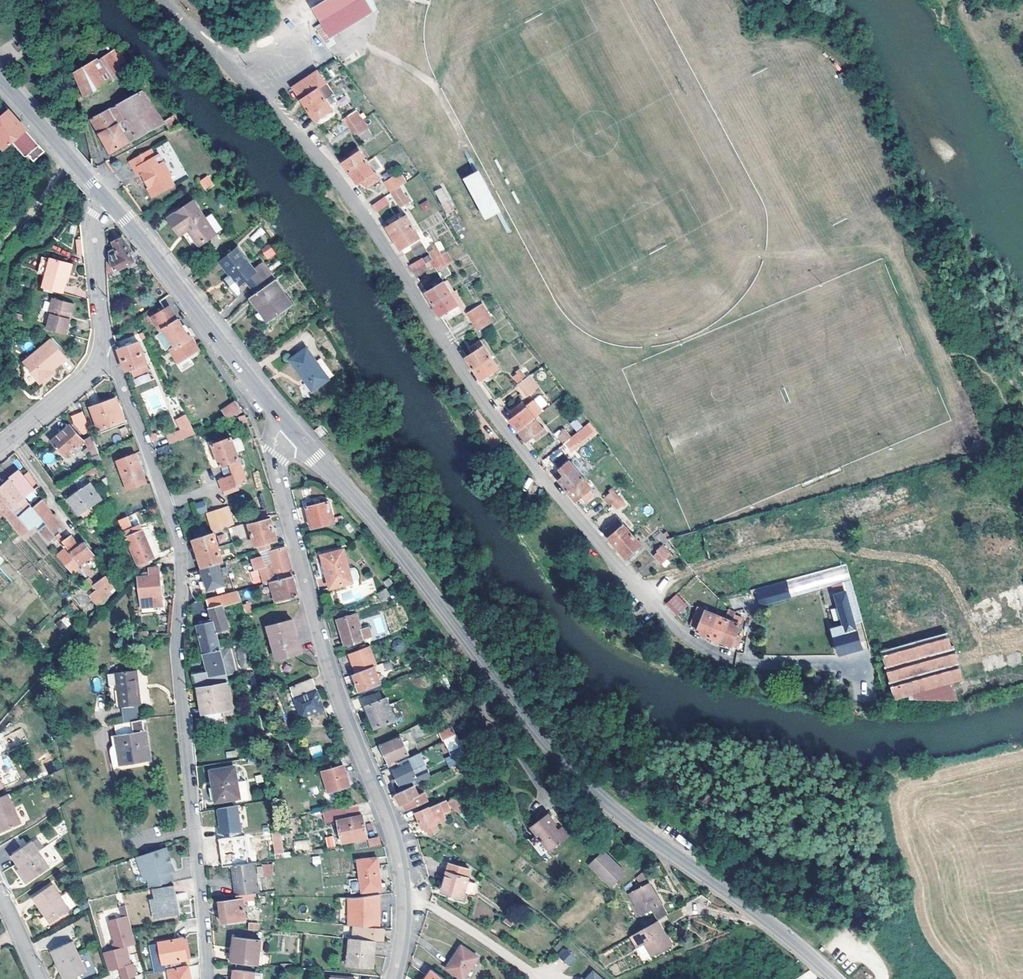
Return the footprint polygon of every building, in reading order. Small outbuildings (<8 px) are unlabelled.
[(322,21),(356,0),(327,0),(315,8),(322,21)] [(339,31),(337,28),(364,12),(366,15),(372,11),(367,4),(365,0),(356,0),(322,21),(332,36),(339,31)] [(337,28),(339,31),(366,15),(364,12),(337,28)] [(335,41),(332,36),(322,21),(314,27),(328,46),(335,41)] [(96,59),(77,72),(90,93),(111,79),(112,80),(123,74),(110,54),(97,62),(96,59)] [(331,95),(333,94),(317,70),(293,86),(301,98),(309,109),(331,95)] [(838,76),(841,81),(848,77),(845,71),(838,76)] [(151,104),(160,98),(152,86),(143,91),(151,104)] [(110,152),(128,142),(122,131),(130,127),(136,138),(164,122),(168,130),(179,124),(162,97),(160,98),(151,104),(143,91),(118,105),(124,116),(116,120),(110,109),(92,119),(110,152)] [(335,101),(331,95),(309,109),(316,120),(328,112),(330,115),(332,113),(330,110),(332,109),(330,105),(335,101)] [(118,105),(110,109),(116,120),(124,116),(118,105)] [(37,158),(45,151),(9,111),(0,118),(0,145),(4,149),(13,142),(26,157),(29,155),(34,161),(37,158)] [(350,127),(362,119),(356,111),(345,118),(350,127)] [(362,119),(350,127),(356,136),(367,128),(362,119)] [(128,142),(136,138),(130,127),(122,131),(128,142)] [(343,161),(351,172),(367,161),(357,147),(349,152),(351,156),(343,161)] [(148,186),(146,187),(150,196),(172,184),(168,177),(171,176),(160,155),(155,157),(151,149),(129,161),(137,176),(139,175),(141,174),(148,186)] [(37,159),(32,166),(37,170),(42,162),(37,159)] [(379,179),(367,161),(351,172),(358,182),(363,179),(368,186),(379,179)] [(488,216),(499,210),(477,170),(466,176),(488,216)] [(392,191),(402,185),(406,182),(401,172),(386,181),(392,191)] [(139,175),(146,187),(148,186),(141,174),(139,175)] [(200,180),(206,187),(212,183),(206,175),(200,180)] [(487,216),(488,216),(466,176),(487,216)] [(402,185),(392,191),(401,206),(406,203),(407,206),(412,203),(410,200),(413,199),(410,194),(408,196),(402,185)] [(441,204),(448,200),(442,188),(435,192),(441,204)] [(373,204),(378,211),(389,203),(385,196),(373,204)] [(419,205),(425,213),(433,208),(427,199),(419,205)] [(448,200),(441,204),(445,212),(453,208),(448,200)] [(188,229),(198,244),(222,227),(212,213),(204,218),(192,201),(168,218),(180,235),(188,229)] [(399,244),(401,248),(420,237),(406,214),(401,218),(399,215),(395,217),(397,220),(387,226),(399,244)] [(249,236),(252,241),(265,233),(261,227),(249,236)] [(111,261),(114,271),(134,263),(123,239),(121,237),(113,240),(113,243),(115,250),(108,252),(111,261)] [(416,246),(420,252),(426,248),(422,242),(416,246)] [(267,260),(276,255),(269,244),(261,249),(267,260)] [(433,259),(441,255),(435,244),(432,246),(434,249),(429,252),(433,259)] [(225,256),(230,252),(224,246),(220,250),(225,256)] [(244,281),(253,294),(254,293),(264,285),(238,249),(219,261),(228,273),(221,278),(230,290),(244,281)] [(446,252),(441,255),(433,259),(433,260),(430,261),(433,264),(436,270),(452,260),(446,252)] [(430,261),(433,260),(430,255),(424,258),(427,263),(430,261)] [(415,270),(426,264),(423,258),(411,265),(415,270)] [(65,267),(45,263),(40,295),(62,298),(64,282),(63,282),(65,267)] [(428,267),(426,264),(415,270),(418,277),(430,270),(428,267)] [(450,293),(454,291),(447,279),(443,282),(450,293)] [(254,293),(249,299),(264,322),(289,307),(273,282),(254,293)] [(434,303),(450,293),(443,282),(438,285),(436,282),(432,284),(434,287),(427,291),(434,303)] [(460,309),(450,293),(434,303),(441,314),(448,310),(451,315),(460,309)] [(170,295),(159,303),(163,308),(174,301),(170,295)] [(66,338),(68,323),(66,323),(68,306),(48,304),(46,320),(49,321),(47,335),(66,338)] [(471,325),(485,316),(479,305),(464,314),(471,325)] [(172,324),(176,321),(167,309),(164,311),(172,324)] [(187,340),(190,338),(178,320),(176,321),(172,324),(164,311),(152,319),(160,332),(164,329),(175,346),(171,349),(179,362),(194,351),(192,347),(187,340)] [(485,316),(471,325),(475,332),(490,323),(485,316)] [(187,340),(192,347),(197,344),(192,337),(190,338),(187,340)] [(51,373),(52,375),(55,372),(53,370),(69,358),(54,340),(25,364),(40,381),(51,373)] [(467,357),(474,368),(491,357),(481,341),(471,348),(474,353),(467,357)] [(132,346),(126,347),(120,349),(126,370),(147,364),(140,343),(132,346)] [(308,392),(324,380),(311,362),(301,349),(285,361),(308,392)] [(498,368),(491,357),(474,368),(481,379),(498,368)] [(311,362),(324,380),(329,376),(316,359),(311,362)] [(519,383),(526,378),(519,369),(516,371),(518,373),(514,377),(519,383)] [(51,373),(40,381),(41,384),(52,375),(51,373)] [(133,379),(135,386),(152,380),(149,373),(133,379)] [(526,378),(519,383),(527,394),(538,386),(529,375),(526,378)] [(126,421),(118,399),(93,407),(100,429),(126,421)] [(511,419),(519,430),(535,417),(542,411),(534,402),(527,407),(523,403),(513,410),(517,415),(514,417),(511,419)] [(217,414),(221,422),(236,415),(230,405),(217,414)] [(79,436),(90,432),(81,411),(71,415),(79,436)] [(547,432),(535,417),(519,430),(527,440),(534,434),(538,439),(547,432)] [(237,427),(243,424),(240,418),(234,421),(237,427)] [(576,431),(582,426),(576,419),(570,424),(576,431)] [(326,433),(319,425),(312,431),(318,439),(326,433)] [(101,462),(99,457),(92,435),(83,441),(71,426),(53,441),(54,443),(52,445),(58,451),(59,450),(67,457),(70,459),(83,449),(81,446),(87,441),(94,465),(101,462)] [(565,442),(572,436),(564,427),(561,429),(564,432),(560,436),(565,442)] [(167,446),(179,441),(176,433),(163,437),(167,446)] [(572,436),(565,442),(571,448),(580,439),(575,433),(572,436)] [(236,451),(243,450),(241,438),(234,439),(236,451)] [(229,477),(217,482),(221,492),(245,482),(228,440),(209,447),(217,468),(224,465),(229,477)] [(136,453),(118,460),(128,490),(147,483),(136,453)] [(560,479),(568,489),(583,476),(572,462),(570,460),(560,469),(565,475),(564,475),(560,479)] [(25,497),(39,487),(28,471),(22,475),(20,471),(10,477),(11,479),(25,497)] [(592,486),(583,476),(568,489),(576,499),(581,496),(584,500),(593,493),(590,488),(592,486)] [(1011,479),(1014,488),(1022,486),(1022,476),(1011,479)] [(25,497),(11,479),(0,487),(0,494),(19,518),(28,512),(33,508),(29,503),(25,497)] [(100,500),(90,484),(69,498),(79,514),(81,513),(86,520),(97,513),(92,505),(100,500)] [(610,504),(613,502),(619,496),(611,488),(609,490),(611,492),(605,498),(609,502),(608,503),(610,504)] [(19,518),(0,494),(0,512),(3,509),(22,533),(28,528),(19,518)] [(619,496),(613,502),(619,508),(622,504),(625,506),(627,503),(619,496)] [(45,523),(54,535),(62,529),(39,497),(29,503),(33,508),(45,523)] [(195,516),(208,510),(203,499),(190,504),(195,516)] [(325,525),(335,522),(329,502),(307,508),(312,528),(325,525)] [(39,527),(45,523),(33,508),(28,512),(39,527)] [(222,529),(229,528),(225,510),(218,512),(222,529)] [(214,532),(222,529),(218,512),(204,516),(208,533),(214,532)] [(269,549),(270,549),(269,543),(277,540),(271,519),(249,525),(255,546),(259,545),(261,552),(269,549)] [(609,537),(618,548),(633,534),(620,519),(607,530),(609,533),(612,531),(614,533),(609,537)] [(48,540),(54,535),(45,523),(39,527),(48,540)] [(130,526),(124,528),(138,567),(148,563),(147,560),(153,559),(143,530),(138,532),(137,531),(133,532),(130,526)] [(223,562),(214,532),(208,533),(193,537),(202,568),(217,563),(223,562)] [(226,534),(217,535),(218,543),(227,541),(226,534)] [(642,544),(633,534),(618,548),(627,557),(642,544)] [(61,544),(64,548),(80,569),(88,578),(94,574),(91,570),(87,565),(95,559),(84,543),(77,547),(70,538),(61,544)] [(655,554),(661,562),(672,553),(664,544),(657,549),(659,551),(655,554)] [(72,575),(80,569),(64,548),(56,555),(72,575)] [(270,581),(293,576),(289,561),(285,548),(270,553),(261,555),(262,556),(253,559),(256,569),(260,569),(267,567),(270,581)] [(344,549),(322,555),(330,587),(352,582),(344,549)] [(87,565),(91,570),(101,563),(97,558),(95,559),(87,565)] [(223,585),(217,563),(202,568),(200,568),(206,590),(223,585)] [(761,605),(816,588),(832,583),(850,578),(846,563),(773,585),(774,590),(758,595),(761,605)] [(162,606),(158,567),(148,568),(149,572),(143,573),(144,577),(139,578),(142,608),(162,606)] [(264,583),(270,581),(267,567),(260,569),(262,577),(264,583)] [(94,586),(98,591),(106,601),(118,588),(109,575),(94,586)] [(296,588),(293,576),(270,581),(276,601),(298,596),(296,588)] [(862,621),(850,578),(832,583),(844,624),(832,627),(839,654),(862,648),(855,623),(862,621)] [(1015,584),(1022,614),(1022,582),(1015,584)] [(380,601),(390,597),(387,589),(377,592),(380,601)] [(227,681),(226,673),(219,649),(215,634),(216,633),(216,630),(227,628),(221,605),(241,599),(237,590),(235,590),(205,598),(210,619),(198,622),(199,625),(196,626),(207,672),(193,675),(195,686),(227,681)] [(100,607),(106,601),(98,591),(91,596),(100,607)] [(676,593),(667,602),(678,614),(687,605),(688,604),(677,593),(676,593)] [(249,602),(243,604),(246,613),(253,612),(249,602)] [(703,633),(709,635),(717,615),(704,609),(705,606),(701,604),(700,604),(696,614),(702,618),(698,627),(697,630),(703,633)] [(729,620),(720,640),(727,643),(732,645),(736,647),(741,636),(737,634),(744,618),(736,614),(737,612),(736,612),(729,609),(728,613),(726,619),(729,620)] [(147,611),(140,612),(143,634),(146,634),(146,632),(149,632),(147,611)] [(356,612),(337,618),(345,645),(364,639),(356,612)] [(692,623),(698,627),(702,618),(696,614),(693,620),(692,623)] [(718,644),(720,640),(729,620),(726,619),(717,615),(709,635),(713,637),(712,641),(714,642),(718,644)] [(59,630),(71,626),(68,617),(56,621),(59,630)] [(292,619),(268,626),(276,659),(301,652),(292,619)] [(875,664),(885,698),(892,696),(893,700),(909,695),(910,699),(957,698),(953,681),(962,678),(954,644),(950,645),(947,631),(882,651),(885,661),(875,664)] [(132,654),(143,652),(141,639),(138,640),(136,640),(132,640),(130,640),(132,654)] [(402,639),(392,641),(393,650),(403,649),(402,639)] [(349,652),(352,659),(374,651),(371,644),(349,652)] [(219,649),(226,673),(234,671),(227,647),(219,649)] [(357,673),(375,667),(379,665),(374,651),(352,659),(357,673)] [(384,671),(393,669),(390,661),(382,664),(384,671)] [(357,673),(354,674),(360,691),(381,683),(375,667),(357,673)] [(110,688),(112,687),(116,687),(119,707),(140,705),(136,671),(110,674),(108,675),(110,688)] [(812,676),(812,680),(814,682),(817,682),(820,681),(821,678),(820,676),(817,674),(814,674),(812,676)] [(290,686),(301,716),(309,714),(314,728),(329,723),(313,679),(290,686)] [(201,712),(221,710),(231,708),(227,683),(198,688),(201,712)] [(385,697),(365,704),(373,726),(393,719),(385,697)] [(46,712),(43,705),(32,709),(35,716),(46,712)] [(221,710),(201,712),(204,725),(223,722),(221,710)] [(117,725),(109,726),(111,736),(109,736),(108,740),(109,745),(117,744),(121,766),(149,761),(142,720),(117,725)] [(447,740),(456,736),(453,728),(444,732),(447,740)] [(387,760),(394,757),(406,752),(398,735),(379,743),(387,760)] [(309,747),(312,758),(323,755),(320,744),(309,747)] [(402,790),(415,784),(428,778),(418,752),(396,762),(398,766),(393,769),(402,790)] [(476,757),(461,763),(464,769),(479,763),(476,757)] [(344,765),(323,770),(328,792),(349,787),(344,765)] [(238,798),(239,800),(247,799),(244,782),(237,783),(234,768),(210,771),(215,801),(238,798)] [(419,794),(415,784),(402,790),(395,793),(400,802),(403,801),(407,810),(427,801),(423,792),(419,794)] [(447,799),(471,822),(476,817),(453,794),(451,794),(447,799)] [(0,799),(0,824),(5,834),(21,825),(8,796),(0,799)] [(447,799),(429,807),(417,812),(424,827),(426,826),(429,832),(439,827),(436,822),(445,817),(443,812),(450,809),(447,799)] [(217,828),(218,837),(241,835),(238,804),(217,808),(219,828),(217,828)] [(544,838),(542,840),(550,850),(570,835),(564,826),(560,829),(557,825),(558,823),(551,813),(532,826),(538,834),(541,832),(544,838)] [(362,815),(338,820),(342,841),(366,836),(362,815)] [(272,834),(274,853),(282,852),(280,833),(272,834)] [(221,865),(233,864),(247,863),(244,834),(241,835),(218,837),(221,865)] [(333,835),(325,837),(327,848),(335,847),(333,835)] [(380,837),(368,838),(369,847),(381,846),(380,837)] [(32,844),(39,853),(45,849),(38,839),(32,844)] [(294,851),(310,849),(309,839),(293,841),(294,851)] [(49,868),(39,853),(32,844),(14,856),(21,867),(31,881),(49,868)] [(167,845),(164,846),(137,856),(145,879),(148,878),(149,887),(163,884),(162,883),(173,881),(172,870),(175,869),(167,845)] [(605,852),(589,865),(610,889),(626,875),(605,852)] [(321,863),(319,855),(312,856),(313,865),(321,863)] [(360,877),(362,891),(381,889),(378,858),(358,860),(360,877)] [(259,892),(258,885),(255,886),(253,862),(247,863),(233,864),(236,895),(255,893),(259,892)] [(263,864),(263,876),(273,876),(273,864),(263,864)] [(464,897),(466,890),(474,893),(477,882),(469,880),(470,877),(469,877),(471,870),(451,864),(443,892),(464,897)] [(28,883),(31,881),(21,867),(18,869),(28,883)] [(360,877),(354,878),(356,892),(362,891),(360,877)] [(638,908),(656,897),(647,881),(629,892),(638,908)] [(173,885),(157,888),(161,915),(182,912),(179,893),(175,894),(173,885)] [(53,886),(34,899),(51,924),(70,911),(53,886)] [(242,898),(243,901),(256,899),(255,893),(236,895),(236,899),(242,898)] [(354,897),(354,925),(379,927),(379,894),(354,897)] [(667,914),(656,897),(638,908),(642,914),(651,908),(658,920),(667,914)] [(242,898),(236,899),(219,901),(222,922),(245,919),(243,901),(242,898)] [(522,926),(527,907),(509,903),(505,922),(522,926)] [(128,915),(109,920),(115,943),(116,949),(114,950),(107,952),(112,970),(119,968),(122,978),(130,978),(137,976),(133,963),(131,964),(127,947),(136,944),(132,931),(128,915)] [(662,927),(658,920),(655,921),(662,933),(664,932),(670,943),(673,941),(664,926),(662,927)] [(652,953),(670,943),(664,932),(662,933),(655,921),(631,936),(637,946),(643,955),(645,956),(651,952),(652,953)] [(375,942),(383,942),(384,928),(379,927),(354,925),(344,925),(344,938),(350,939),(350,941),(370,942),(375,942)] [(48,949),(76,939),(71,927),(43,937),(48,949)] [(170,969),(181,967),(180,960),(187,958),(183,937),(158,942),(162,963),(159,964),(158,964),(160,971),(170,969)] [(230,961),(257,964),(258,952),(259,940),(233,937),(232,945),(235,945),(234,953),(231,953),(230,961)] [(60,965),(61,964),(64,970),(62,971),(66,978),(72,978),(87,972),(74,941),(53,950),(60,965)] [(372,968),(373,956),(369,956),(370,942),(350,941),(347,965),(372,968)] [(458,952),(447,968),(463,978),(478,956),(462,946),(458,952)] [(565,946),(557,953),(568,966),(576,958),(565,946)] [(444,966),(447,968),(458,952),(455,950),(444,966)] [(170,969),(172,978),(191,978),(188,966),(181,967),(170,969)] [(233,978),(261,978),(262,972),(234,969),(233,978)] [(432,970),(426,978),(444,978),(432,970)]
